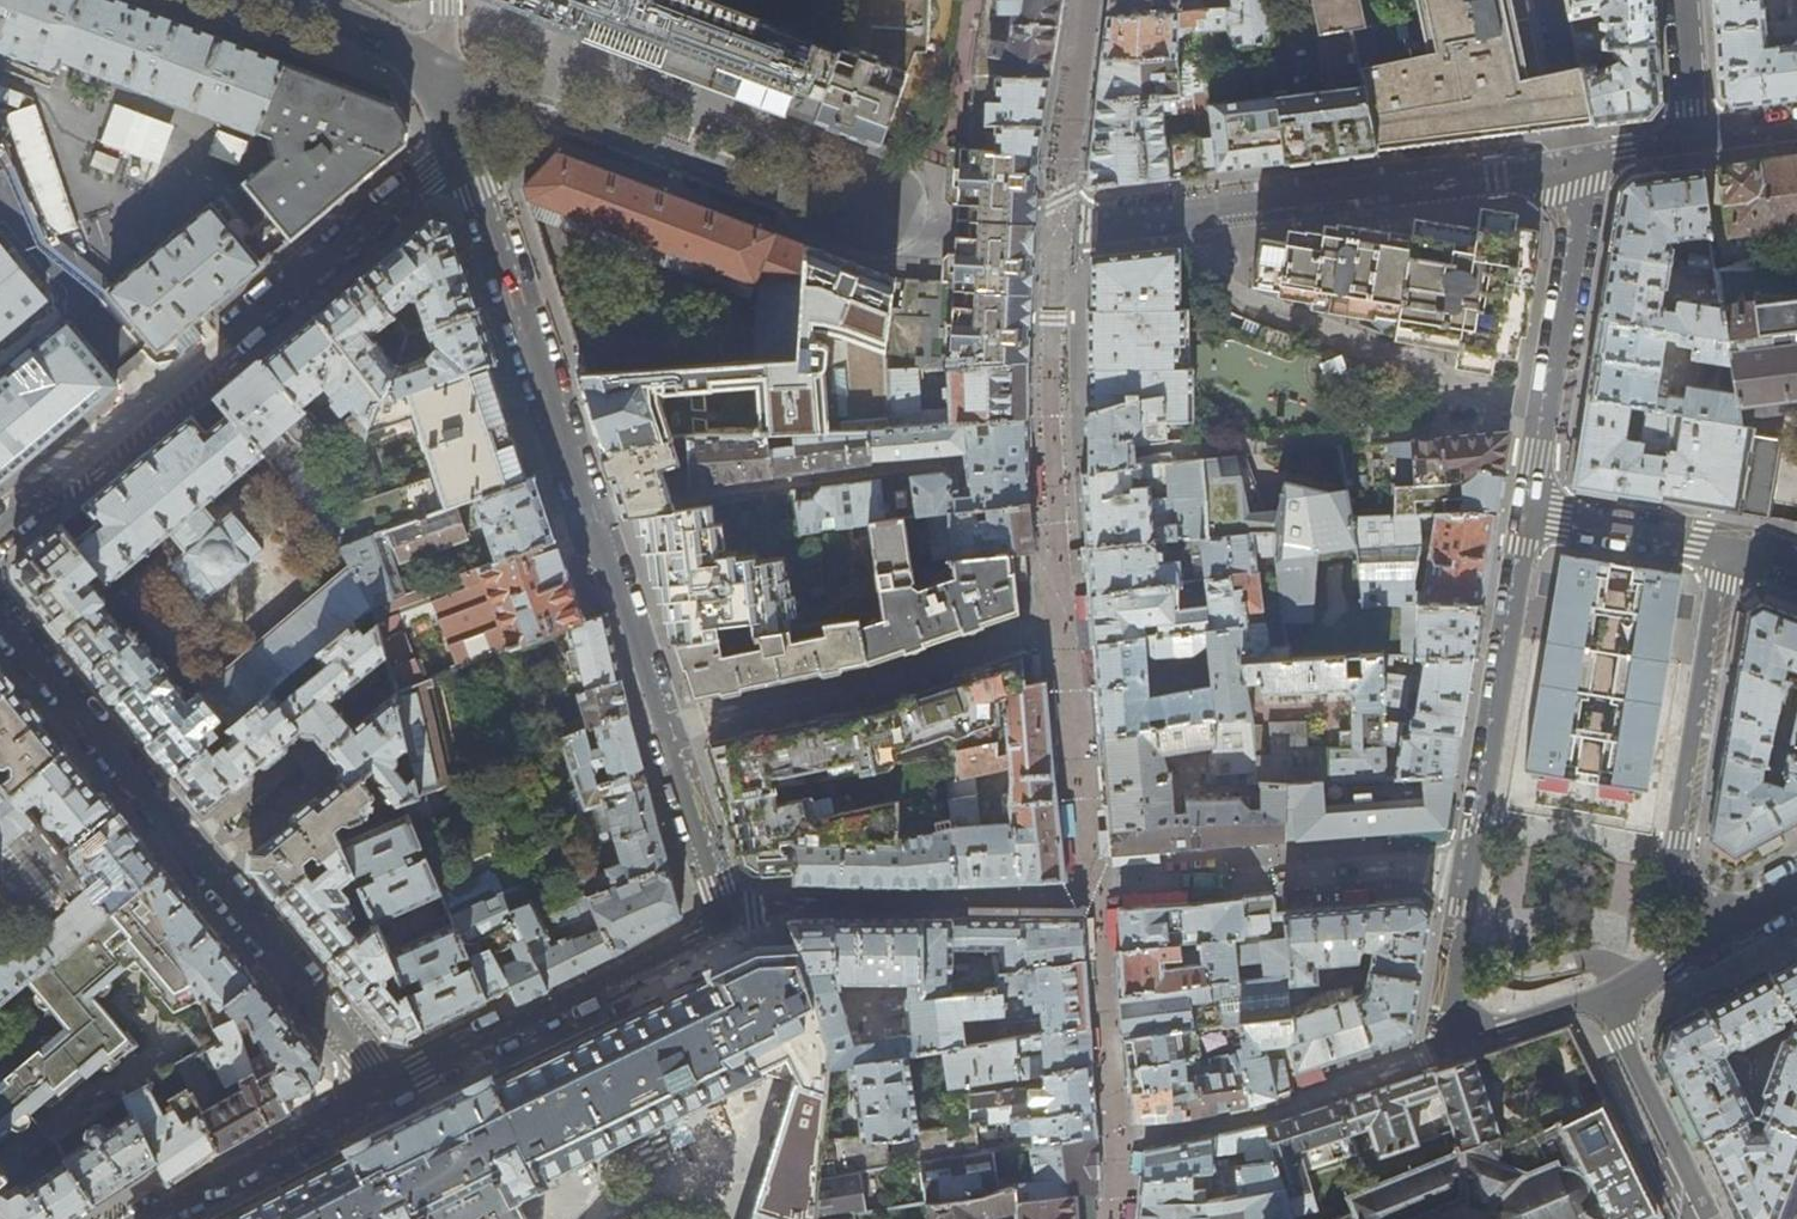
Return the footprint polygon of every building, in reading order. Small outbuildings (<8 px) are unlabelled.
[(245,182),(291,239),(406,144),(409,126),(387,89),(149,0),(0,0),(0,47),(57,68),(62,57),(274,137),(277,155),(245,182)] [(511,7),(606,43),(682,71),(755,98),(833,127),(853,75),(852,30),(854,0),(842,0),(841,49),(711,0),(492,0),(511,7)] [(852,30),(853,75),(902,76),(901,90),(916,51),(927,51),(929,0),(854,0),(852,30)] [(970,125),(973,124),(975,144),(985,143),(985,153),(996,151),(996,148),(1038,150),(1043,120),(1053,59),(1063,2),(1063,0),(987,0),(975,77),(975,104),(970,104),(970,125)] [(1107,17),(1226,10),(1232,29),(1236,49),(1273,43),(1266,0),(1186,0),(1179,1),(1179,0),(1110,0),(1107,17)] [(1368,28),(1368,27),(1362,0),(1314,0),(1322,35),(1351,30),(1368,28)] [(1592,123),(1580,67),(1540,76),(1532,36),(1520,38),(1512,0),(1398,0),(1403,22),(1368,27),(1368,28),(1351,30),(1377,149),(1465,139),(1592,123)] [(1570,20),(1598,14),(1604,21),(1599,21),(1600,27),(1605,26),(1606,33),(1598,29),(1594,32),(1573,33),(1576,49),(1609,48),(1656,44),(1653,4),(1653,0),(1566,0),(1570,20)] [(1715,27),(1765,23),(1763,0),(1713,0),(1715,27)] [(1795,6),(1794,0),(1786,0),(1788,22),(1796,22),(1795,6)] [(1105,32),(1102,58),(1204,52),(1204,54),(1213,52),(1212,30),(1232,29),(1226,10),(1107,17),(1105,32)] [(1796,26),(1796,22),(1788,22),(1765,23),(1715,27),(1717,60),(1720,94),(1733,106),(1766,102),(1796,98),(1796,44),(1767,48),(1766,37),(1796,36),(1796,35),(1796,26)] [(1377,151),(1377,149),(1351,30),(1322,35),(1315,36),(1322,83),(1324,82),(1325,90),(1275,96),(1275,94),(1208,101),(1211,136),(1200,138),(1206,172),(1246,167),(1329,157),(1377,151)] [(1658,74),(1656,44),(1609,48),(1616,62),(1598,70),(1597,65),(1580,67),(1592,123),(1622,120),(1649,117),(1660,103),(1658,74)] [(1088,188),(1134,183),(1167,179),(1206,175),(1206,172),(1200,138),(1211,136),(1208,101),(1204,54),(1204,52),(1102,58),(1100,58),(1094,117),(1086,186),(1088,188)] [(853,75),(833,127),(850,134),(881,145),(901,90),(902,76),(853,75)] [(0,106),(0,109),(45,235),(77,225),(32,96),(0,106)] [(174,118),(110,96),(95,136),(145,159),(167,141),(174,118)] [(943,297),(960,303),(990,341),(994,365),(1027,362),(1029,324),(1032,258),(1034,234),(1036,194),(1038,150),(996,148),(996,151),(985,153),(985,143),(975,144),(973,124),(970,125),(969,152),(949,151),(948,170),(947,201),(954,209),(960,209),(959,235),(958,254),(951,254),(944,261),(943,285),(943,297)] [(212,131),(207,157),(236,163),(242,137),(212,131)] [(757,284),(751,361),(799,358),(808,246),(763,229),(743,222),(667,193),(664,192),(607,171),(557,152),(524,186),(528,199),(757,284)] [(91,153),(90,167),(117,171),(119,157),(91,153)] [(1721,167),(1731,233),(1796,224),(1796,158),(1744,165),(1721,167)] [(1668,241),(1711,236),(1702,170),(1663,175),(1634,178),(1621,190),(1617,217),(1611,251),(1672,262),(1674,250),(1670,246),(1668,245),(1668,241)] [(212,204),(108,290),(158,350),(219,299),(262,264),(212,204)] [(1273,240),(1261,238),(1253,285),(1280,289),(1280,294),(1312,298),(1311,305),(1400,311),(1396,336),(1458,344),(1457,356),(1496,357),(1496,343),(1496,336),(1520,336),(1526,300),(1535,247),(1537,236),(1514,232),(1518,216),(1480,211),(1477,229),(1461,226),(1414,218),(1410,245),(1355,236),(1323,231),(1322,235),(1305,233),(1304,238),(1287,235),(1285,242),(1273,240)] [(361,275),(393,314),(407,303),(418,315),(422,329),(480,309),(464,262),(456,237),(450,220),(433,215),(395,247),(361,275)] [(47,300),(0,242),(0,339),(47,300)] [(590,414),(602,452),(669,440),(658,401),(658,393),(668,392),(682,437),(688,436),(698,435),(745,434),(742,386),(755,386),(758,429),(752,429),(752,434),(808,432),(825,431),(823,368),(826,365),(827,345),(823,341),(819,341),(819,339),(814,338),(814,325),(825,326),(834,328),(838,430),(867,428),(891,426),(888,370),(888,348),(894,278),(866,268),(856,264),(808,246),(799,358),(751,361),(692,366),(586,376),(577,377),(590,414)] [(1088,343),(1089,411),(1124,401),(1173,395),(1192,393),(1191,365),(1184,365),(1183,308),(1178,308),(1177,267),(1177,249),(1135,254),(1091,260),(1089,260),(1090,261),(1090,311),(1087,311),(1088,343)] [(1667,289),(1672,262),(1611,251),(1606,283),(1601,316),(1727,336),(1722,307),(1721,301),(1679,294),(1674,298),(1673,306),(1661,304),(1664,288),(1667,289)] [(1714,258),(1689,254),(1687,264),(1716,269),(1714,258)] [(1716,269),(1687,264),(1686,275),(1718,280),(1716,269)] [(393,314),(361,275),(356,280),(339,294),(315,314),(387,400),(397,368),(398,367),(372,336),(387,322),(399,322),(393,314)] [(937,355),(888,348),(888,370),(918,369),(935,368),(945,368),(948,368),(994,365),(990,341),(960,303),(943,297),(940,295),(937,355)] [(1727,338),(1796,329),(1796,328),(1796,298),(1722,307),(1727,336),(1727,338)] [(422,329),(408,334),(406,340),(404,348),(432,341),(435,351),(430,357),(397,368),(387,400),(488,364),(497,361),(487,331),(480,309),(422,329)] [(319,426),(355,469),(363,446),(377,403),(387,400),(315,314),(289,335),(262,358),(319,426)] [(1727,338),(1727,336),(1601,316),(1595,351),(1594,355),(1587,399),(1637,407),(1647,408),(1674,412),(1740,423),(1737,404),(1736,393),(1686,385),(1684,396),(1670,394),(1666,397),(1655,395),(1664,338),(1674,340),(1678,344),(1692,346),(1690,358),(1731,364),(1727,338)] [(396,328),(406,340),(408,334),(400,324),(396,328)] [(101,398),(117,385),(69,328),(0,386),(0,482),(101,398)] [(1737,404),(1796,397),(1796,330),(1796,329),(1727,338),(1731,364),(1736,393),(1737,404)] [(581,362),(586,376),(692,366),(691,351),(581,362)] [(319,426),(262,358),(238,378),(216,396),(230,413),(265,454),(340,545),(350,494),(336,496),(331,494),(296,453),(304,446),(300,441),(301,440),(303,440),(305,440),(308,440),(310,439),(312,438),(314,436),(316,433),(316,430),(317,427),(319,426)] [(1027,389),(1027,362),(994,365),(948,368),(949,396),(920,397),(918,369),(888,370),(891,426),(963,422),(1027,416),(1027,389)] [(476,498),(527,479),(516,445),(504,411),(488,364),(387,400),(377,403),(363,446),(355,469),(350,494),(340,545),(457,504),(476,498)] [(945,368),(935,368),(935,376),(945,376),(945,368)] [(1192,393),(1173,395),(1173,420),(1183,419),(1184,441),(1194,440),(1238,436),(1346,427),(1417,420),(1410,371),(1370,376),(1331,381),(1330,378),(1315,379),(1307,380),(1261,385),(1192,393)] [(1124,401),(1089,411),(1089,431),(1089,449),(1134,446),(1151,444),(1167,442),(1165,420),(1173,420),(1173,395),(1124,401)] [(1637,407),(1587,399),(1581,436),(1580,440),(1573,486),(1575,486),(1615,492),(1659,499),(1674,412),(1647,408),(1642,442),(1625,439),(1626,428),(1634,428),(1637,407)] [(1740,423),(1674,412),(1659,499),(1697,505),(1710,508),(1737,512),(1752,425),(1740,423)] [(265,454),(230,413),(205,434),(192,416),(163,440),(139,460),(125,472),(85,505),(99,522),(76,542),(100,569),(111,582),(171,532),(187,551),(174,562),(204,598),(218,587),(219,587),(250,562),(250,561),(264,549),(234,513),(220,524),(203,505),(265,454)] [(910,477),(915,516),(928,514),(1029,502),(1028,461),(1028,460),(1027,416),(963,422),(964,447),(963,447),(963,450),(965,464),(968,493),(961,493),(959,481),(951,482),(951,478),(943,473),(910,477)] [(964,447),(963,422),(891,426),(867,428),(871,457),(963,450),(963,447),(964,447)] [(871,457),(867,428),(838,430),(825,431),(808,432),(752,434),(745,434),(698,435),(688,436),(689,485),(871,461),(871,457)] [(1506,456),(1510,432),(1485,435),(1472,436),(1441,439),(1444,482),(1465,481),(1479,471),(1503,474),(1506,456)] [(679,487),(689,485),(688,436),(682,437),(669,440),(602,452),(611,476),(618,499),(667,488),(660,469),(671,465),(679,487)] [(1416,485),(1444,482),(1441,439),(1427,440),(1412,441),(1416,485)] [(1394,486),(1416,485),(1412,441),(1389,443),(1392,486),(1394,486)] [(1134,446),(1089,449),(1089,457),(1090,464),(1135,458),(1134,453),(1134,446)] [(1202,458),(1202,460),(1208,538),(1228,536),(1276,532),(1278,553),(1275,554),(1275,555),(1281,607),(1315,610),(1318,541),(1356,538),(1353,518),(1340,446),(1311,448),(1271,452),(1232,455),(1202,458)] [(1135,458),(1090,464),(1090,473),(1129,466),(1129,465),(1157,463),(1168,463),(1172,463),(1172,453),(1154,455),(1135,458)] [(1090,473),(1082,474),(1084,503),(1086,547),(1162,541),(1191,539),(1208,538),(1202,460),(1172,463),(1168,463),(1170,497),(1149,499),(1148,488),(1153,488),(1152,476),(1158,476),(1157,463),(1129,465),(1129,466),(1090,473)] [(1500,492),(1503,474),(1479,471),(1465,481),(1444,482),(1416,485),(1394,486),(1393,516),(1472,511),(1496,514),(1500,492)] [(498,560),(556,538),(546,508),(536,476),(527,479),(476,498),(480,509),(477,511),(475,514),(479,527),(485,524),(498,560)] [(827,528),(851,524),(860,523),(871,522),(886,520),(880,480),(822,487),(814,495),(815,500),(796,503),(800,531),(820,529),(818,518),(834,516),(834,519),(826,520),(827,528)] [(990,540),(991,554),(1013,551),(1034,549),(1031,524),(1029,502),(928,514),(933,561),(950,559),(980,556),(979,541),(990,540)] [(352,564),(375,604),(406,594),(395,564),(468,538),(457,504),(340,545),(352,564)] [(665,613),(675,642),(779,630),(779,631),(787,630),(793,629),(788,599),(784,599),(782,584),(778,583),(775,563),(755,565),(753,560),(734,561),(734,556),(718,559),(708,504),(650,511),(631,515),(645,556),(665,613)] [(1393,516),(1353,518),(1356,538),(1365,605),(1421,603),(1481,604),(1489,560),(1496,514),(1472,511),(1393,516)] [(858,624),(867,661),(909,647),(935,637),(945,634),(1018,609),(1016,588),(1015,582),(1013,551),(991,554),(980,556),(950,559),(950,565),(953,565),(954,576),(921,586),(915,582),(907,517),(886,520),(871,522),(882,617),(858,624)] [(860,523),(851,524),(854,546),(863,546),(860,523)] [(100,569),(76,542),(62,525),(36,546),(19,561),(17,579),(65,637),(87,617),(99,630),(113,618),(102,604),(106,600),(89,579),(100,569)] [(1275,554),(1278,553),(1276,532),(1228,536),(1232,575),(1195,580),(1180,582),(1091,595),(1093,616),(1095,643),(1158,633),(1178,633),(1240,627),(1242,661),(1288,659),(1287,645),(1268,646),(1268,631),(1270,631),(1270,627),(1246,627),(1245,611),(1263,609),(1256,557),(1275,555),(1275,554)] [(1208,538),(1191,539),(1195,580),(1232,575),(1228,536),(1208,538)] [(406,594),(375,604),(379,621),(387,654),(395,691),(432,677),(567,626),(584,621),(573,590),(564,561),(556,538),(498,560),(406,594)] [(1162,541),(1086,547),(1089,571),(1091,595),(1180,582),(1179,561),(1158,562),(1158,560),(1163,559),(1162,541)] [(1528,759),(1526,770),(1584,779),(1645,789),(1651,753),(1663,681),(1674,614),(1680,575),(1668,573),(1627,567),(1599,562),(1571,557),(1562,556),(1553,611),(1543,669),(1528,759)] [(375,604),(352,564),(202,692),(231,726),(271,692),(316,654),(354,621),(375,604)] [(1481,604),(1421,603),(1418,655),(1473,656),(1476,635),(1481,604)] [(1762,604),(1746,612),(1746,615),(1742,639),(1738,665),(1781,681),(1786,666),(1796,670),(1796,617),(1762,604)] [(584,621),(567,626),(582,693),(578,694),(587,719),(537,738),(541,746),(562,738),(586,728),(592,750),(603,748),(597,724),(629,713),(625,697),(621,681),(622,680),(620,672),(614,647),(607,613),(584,621)] [(87,617),(65,637),(91,669),(117,700),(141,682),(150,692),(170,676),(181,667),(150,630),(140,638),(131,627),(125,632),(113,618),(99,630),(87,617)] [(332,700),(387,654),(379,621),(364,633),(354,621),(316,654),(325,665),(290,695),(303,712),(294,719),(302,730),(305,732),(316,733),(321,739),(329,749),(354,730),(353,728),(343,716),(344,714),(332,700)] [(790,640),(787,630),(779,631),(779,630),(675,642),(685,671),(694,697),(755,684),(766,682),(867,661),(858,624),(857,621),(822,625),(824,633),(790,640)] [(1288,659),(1242,661),(1240,627),(1178,633),(1158,633),(1095,643),(1096,660),(1100,707),(1102,735),(1151,728),(1150,717),(1166,713),(1167,725),(1222,717),(1252,718),(1253,717),(1247,681),(1259,681),(1261,692),(1345,688),(1352,694),(1353,730),(1340,730),(1341,747),(1307,749),(1307,723),(1269,723),(1273,756),(1265,756),(1262,723),(1252,723),(1258,781),(1263,781),(1287,783),(1287,782),(1388,776),(1387,756),(1387,746),(1386,720),(1383,656),(1382,654),(1361,655),(1361,658),(1362,674),(1346,675),(1346,659),(1345,656),(1288,659)] [(1383,656),(1386,720),(1462,733),(1466,696),(1467,693),(1473,656),(1418,655),(1409,655),(1410,662),(1418,663),(1424,661),(1421,677),(1392,672),(1392,655),(1383,656)] [(944,753),(1010,739),(1006,688),(1026,684),(1024,665),(1023,658),(943,685),(880,706),(862,710),(869,770),(892,765),(892,763),(890,763),(889,750),(901,748),(949,733),(957,736),(957,740),(932,744),(933,755),(944,753)] [(1781,681),(1738,665),(1730,712),(1730,715),(1723,752),(1767,765),(1782,699),(1790,701),(1794,686),(1781,681)] [(14,688),(0,671),(0,699),(14,688)] [(141,682),(117,700),(147,736),(176,772),(208,745),(229,727),(231,726),(202,692),(200,689),(189,698),(170,676),(150,692),(141,682)] [(432,677),(395,691),(396,693),(409,745),(416,774),(420,794),(440,786),(454,781),(432,677)] [(1006,688),(1010,739),(944,753),(954,828),(953,829),(957,884),(1017,882),(1066,881),(1066,878),(1061,822),(1059,803),(1052,734),(1047,688),(1046,680),(1026,684),(1006,688)] [(1794,686),(1790,701),(1785,727),(1794,728),(1790,745),(1796,747),(1796,687),(1794,686)] [(13,793),(65,749),(39,719),(14,688),(0,699),(0,764),(6,766),(10,762),(15,767),(14,775),(5,783),(13,793)] [(208,745),(176,772),(192,790),(207,808),(255,769),(302,730),(294,719),(303,712),(290,695),(280,703),(271,692),(231,726),(229,727),(236,736),(216,754),(208,745)] [(420,794),(416,774),(408,780),(396,765),(397,762),(398,761),(399,759),(399,757),(399,755),(398,753),(409,745),(396,693),(353,728),(354,730),(329,749),(342,765),(342,776),(344,779),(351,788),(366,776),(378,790),(383,785),(397,803),(402,801),(420,794)] [(718,767),(728,799),(773,790),(773,786),(770,787),(769,778),(853,760),(856,772),(869,770),(862,710),(791,725),(710,743),(718,767)] [(603,748),(592,750),(590,756),(598,784),(643,766),(636,738),(629,713),(597,724),(603,748)] [(1176,821),(1286,819),(1287,783),(1263,781),(1262,808),(1252,809),(1251,795),(1186,797),(1186,798),(1175,799),(1172,772),(1170,772),(1164,754),(1184,750),(1186,757),(1193,757),(1192,748),(1212,745),(1213,755),(1205,756),(1207,785),(1240,781),(1240,772),(1247,771),(1248,783),(1257,782),(1258,781),(1252,723),(1252,718),(1222,717),(1167,725),(1151,728),(1102,735),(1106,777),(1111,829),(1176,821)] [(1462,733),(1386,720),(1387,746),(1396,747),(1397,745),(1402,746),(1399,762),(1394,761),(1395,758),(1387,756),(1388,776),(1455,774),(1459,753),(1462,733)] [(455,921),(465,944),(484,934),(516,916),(547,987),(574,973),(578,971),(679,916),(681,912),(675,889),(661,836),(655,812),(651,797),(643,766),(598,784),(590,756),(592,750),(586,728),(562,738),(586,809),(607,801),(615,828),(599,833),(603,843),(617,838),(624,861),(608,866),(609,870),(578,881),(582,893),(588,891),(603,928),(585,935),(583,930),(553,940),(527,885),(518,880),(452,914),(455,921)] [(526,752),(531,764),(543,760),(539,747),(526,752)] [(42,828),(63,852),(114,809),(89,779),(65,749),(13,793),(27,809),(40,799),(50,811),(48,813),(46,815),(45,817),(45,819),(45,821),(45,823),(46,825),(42,828)] [(1785,768),(1776,767),(1767,765),(1723,752),(1716,794),(1710,833),(1709,837),(1734,855),(1738,853),(1773,834),(1796,821),(1796,772),(1785,768)] [(796,874),(797,859),(784,843),(901,845),(901,839),(953,829),(954,828),(944,753),(933,755),(892,763),(892,765),(869,770),(856,772),(773,790),(728,799),(719,801),(731,837),(741,866),(755,877),(767,876),(796,874)] [(1788,753),(1785,768),(1796,772),(1796,755),(1788,753)] [(1455,774),(1388,776),(1287,782),(1287,783),(1286,819),(1285,840),(1338,836),(1396,831),(1445,827),(1448,808),(1455,774)] [(351,788),(344,779),(297,818),(253,854),(252,864),(262,877),(278,895),(309,872),(326,858),(343,844),(342,841),(335,827),(368,814),(372,794),(378,790),(366,776),(351,788)] [(112,911),(98,895),(89,884),(63,852),(42,828),(27,809),(13,793),(5,783),(0,777),(0,890),(32,927),(56,957),(112,911)] [(420,794),(402,801),(408,813),(412,822),(446,809),(447,802),(440,786),(420,794)] [(112,911),(149,881),(163,869),(136,836),(114,809),(63,852),(89,884),(96,877),(102,877),(109,886),(98,895),(112,911)] [(343,844),(356,874),(369,903),(377,922),(443,893),(412,822),(408,813),(342,841),(343,844)] [(582,813),(563,821),(567,831),(586,824),(582,813)] [(1199,848),(1285,840),(1286,819),(1176,821),(1111,829),(1111,836),(1113,855),(1199,848)] [(903,886),(957,884),(953,829),(901,839),(901,845),(784,843),(797,859),(796,874),(796,884),(846,885),(903,886)] [(309,872),(278,895),(305,928),(331,960),(358,937),(347,922),(356,915),(349,906),(350,905),(351,903),(351,901),(351,900),(350,899),(341,887),(356,874),(343,844),(326,858),(335,869),(318,883),(309,872)] [(149,881),(202,998),(203,1001),(213,993),(216,996),(214,997),(214,998),(214,1000),(214,1001),(215,1002),(221,1009),(254,980),(220,938),(205,920),(163,869),(149,881)] [(56,1092),(58,1095),(83,1075),(86,1078),(112,1058),(115,1062),(137,1044),(127,1032),(124,1034),(93,997),(136,961),(154,982),(153,986),(170,1006),(168,1007),(175,1014),(192,1005),(191,1003),(202,998),(149,881),(112,911),(56,957),(28,981),(66,1026),(54,1036),(48,1035),(38,1043),(38,1049),(0,1080),(0,1137),(56,1092)] [(1243,899),(1246,914),(1275,912),(1274,896),(1256,898),(1243,899)] [(1122,930),(1124,950),(1180,944),(1200,942),(1205,942),(1233,939),(1242,938),(1243,936),(1246,918),(1246,917),(1246,914),(1243,899),(1120,909),(1122,930)] [(1241,1065),(1250,1104),(1269,1099),(1289,1093),(1291,1093),(1287,1075),(1283,1060),(1268,1061),(1266,1046),(1290,1043),(1296,1071),(1320,1063),(1372,1046),(1376,1045),(1411,1033),(1414,1018),(1419,988),(1426,942),(1431,914),(1424,906),(1419,900),(1377,904),(1284,911),(1285,914),(1287,933),(1288,940),(1290,973),(1292,1004),(1305,999),(1304,983),(1317,981),(1316,965),(1358,961),(1360,946),(1363,946),(1364,951),(1373,953),(1369,969),(1367,981),(1363,992),(1293,1016),(1293,1018),(1240,1023),(1242,1043),(1234,1044),(1235,1045),(1237,1046),(1238,1048),(1238,1049),(1238,1051),(1237,1052),(1236,1053),(1243,1051),(1241,1065)] [(358,937),(331,960),(364,1000),(365,1001),(391,1033),(409,1036),(424,1029),(390,950),(377,922),(369,903),(356,915),(347,922),(358,937)] [(1246,918),(1243,936),(1266,934),(1270,929),(1269,916),(1285,914),(1284,911),(1280,911),(1275,912),(1246,914),(1246,917),(1246,918)] [(484,934),(494,953),(514,942),(521,957),(501,967),(511,987),(518,1003),(533,996),(548,988),(547,987),(516,916),(484,934)] [(958,919),(922,920),(922,997),(1001,989),(1000,972),(1022,967),(1086,960),(1085,943),(1084,919),(1043,919),(958,919)] [(915,1052),(920,1052),(931,1050),(942,1048),(1015,1037),(1090,1028),(1090,1027),(1089,1016),(1088,1004),(1042,1010),(1042,1011),(1043,1018),(1034,1019),(1028,1020),(1004,1023),(1001,989),(922,997),(922,920),(902,920),(856,920),(851,920),(788,921),(796,945),(816,1008),(821,1023),(830,1052),(829,1065),(851,1062),(908,1053),(915,1052)] [(455,921),(390,950),(424,1029),(454,1014),(488,998),(465,944),(455,921)] [(28,981),(56,957),(32,927),(0,954),(0,1003),(1,1004),(28,981)] [(484,934),(465,944),(488,998),(499,993),(511,987),(501,967),(494,953),(484,934)] [(1119,969),(1121,996),(1237,981),(1235,965),(1263,961),(1264,977),(1290,973),(1288,940),(1261,943),(1261,945),(1233,948),(1233,939),(1205,942),(1200,942),(1199,948),(1180,950),(1180,944),(1124,950),(1117,951),(1119,969)] [(523,1212),(517,1200),(546,1185),(544,1180),(760,1073),(796,1085),(753,1218),(816,1218),(820,1177),(823,1138),(829,1065),(830,1052),(821,1023),(793,1036),(787,1021),(816,1008),(796,945),(771,947),(757,948),(733,959),(708,971),(714,983),(498,1088),(493,1075),(364,1139),(346,1148),(353,1162),(242,1218),(525,1218),(523,1212)] [(1769,972),(1792,1011),(1796,1008),(1796,956),(1769,972)] [(1000,972),(1001,989),(1004,1023),(1028,1020),(1025,1003),(1040,1002),(1041,1010),(1042,1010),(1088,1004),(1087,986),(1086,960),(1022,967),(1000,972)] [(1735,990),(1705,1007),(1729,1049),(1737,1044),(1738,1046),(1743,1046),(1784,1023),(1782,1020),(1793,1014),(1792,1011),(1769,972),(1735,990)] [(1123,1015),(1125,1039),(1240,1023),(1293,1018),(1293,1016),(1292,1004),(1290,973),(1264,977),(1237,981),(1121,996),(1123,1015)] [(248,1012),(285,1096),(318,1080),(322,1062),(289,1021),(254,980),(221,1009),(211,1017),(216,1028),(248,1012)] [(1679,1091),(1703,1139),(1744,1118),(1754,1114),(1725,1055),(1729,1049),(1705,1007),(1684,1018),(1670,1026),(1661,1054),(1679,1091)] [(1034,1012),(1034,1019),(1043,1018),(1042,1011),(1034,1012)] [(248,1012),(216,1028),(223,1040),(180,1065),(193,1091),(203,1110),(219,1153),(256,1131),(269,1123),(291,1110),(285,1096),(248,1012)] [(1796,1019),(1792,1022),(1787,1038),(1784,1037),(1780,1039),(1762,1089),(1763,1095),(1766,1095),(1758,1115),(1766,1117),(1796,1129),(1796,1020),(1796,1019)] [(1128,1080),(1129,1091),(1169,1089),(1169,1083),(1201,1076),(1195,1055),(1226,1049),(1226,1047),(1227,1047),(1228,1046),(1230,1045),(1232,1044),(1234,1044),(1242,1043),(1240,1023),(1125,1039),(1126,1048),(1128,1080)] [(1042,1073),(1090,1065),(1092,1065),(1091,1048),(1090,1028),(1015,1037),(1018,1074),(1019,1078),(1042,1073)] [(947,1085),(1018,1074),(1015,1037),(942,1048),(947,1085)] [(1131,1105),(1132,1123),(1171,1118),(1175,1118),(1183,1116),(1228,1108),(1250,1104),(1241,1065),(1243,1051),(1236,1053),(1237,1052),(1238,1051),(1238,1049),(1238,1048),(1237,1046),(1235,1045),(1234,1044),(1232,1044),(1230,1045),(1228,1046),(1227,1047),(1226,1047),(1226,1049),(1195,1055),(1201,1076),(1169,1083),(1169,1089),(1129,1091),(1131,1105)] [(931,1050),(920,1052),(921,1062),(932,1061),(931,1050)] [(820,1177),(1097,1134),(1096,1120),(1093,1090),(1090,1065),(1042,1073),(1044,1087),(1020,1087),(1020,1089),(970,1095),(970,1123),(920,1128),(908,1053),(851,1062),(856,1094),(854,1094),(857,1113),(859,1113),(862,1135),(823,1138),(820,1177)] [(1443,1136),(1450,1154),(1464,1148),(1501,1162),(1501,1152),(1500,1138),(1473,1057),(1450,1065),(1377,1089),(1340,1101),(1352,1133),(1370,1128),(1379,1157),(1419,1144),(1406,1105),(1442,1094),(1454,1132),(1443,1136)] [(194,1168),(219,1153),(203,1110),(193,1091),(173,1102),(176,1109),(165,1115),(148,1084),(127,1096),(141,1120),(159,1161),(169,1185),(194,1168)] [(126,1183),(159,1161),(141,1120),(127,1096),(119,1100),(129,1115),(111,1127),(102,1111),(84,1122),(88,1129),(87,1131),(87,1134),(87,1136),(88,1138),(89,1140),(90,1141),(65,1157),(67,1159),(96,1203),(126,1183)] [(1661,1214),(1630,1151),(1605,1099),(1557,1123),(1557,1124),(1501,1152),(1501,1162),(1464,1148),(1450,1154),(1373,1185),(1346,1196),(1351,1211),(1333,1218),(1652,1218),(1661,1214)] [(1340,1101),(1314,1109),(1264,1126),(1284,1188),(1291,1217),(1287,1218),(1333,1218),(1351,1211),(1346,1196),(1373,1185),(1371,1185),(1369,1183),(1367,1181),(1366,1179),(1352,1133),(1340,1101)] [(1742,1218),(1779,1218),(1790,1188),(1793,1181),(1796,1170),(1796,1129),(1766,1117),(1761,1130),(1759,1129),(1756,1129),(1753,1130),(1751,1131),(1744,1118),(1703,1139),(1725,1184),(1742,1218)] [(1284,1188),(1264,1126),(1236,1132),(1239,1152),(1245,1152),(1248,1166),(1238,1167),(1238,1168),(1240,1195),(1284,1188)] [(1076,1193),(1098,1191),(1100,1164),(1100,1162),(1097,1134),(820,1177),(816,1218),(820,1218),(842,1215),(854,1213),(917,1203),(917,1206),(978,1195),(1014,1185),(1016,1201),(1076,1193)] [(1143,1177),(1227,1169),(1227,1162),(1213,1162),(1212,1156),(1228,1153),(1226,1134),(1223,1135),(1146,1151),(1145,1159),(1143,1177)] [(96,1203),(67,1159),(38,1178),(34,1173),(10,1188),(3,1184),(0,1189),(0,1218),(71,1218),(96,1203)] [(3,1184),(9,1178),(0,1168),(0,1189),(3,1184)] [(1139,1218),(1287,1218),(1291,1217),(1284,1188),(1240,1195),(1238,1168),(1227,1169),(1143,1177),(1142,1185),(1140,1211),(1139,1218)] [(1076,1193),(1016,1201),(1014,1185),(978,1195),(917,1206),(921,1218),(982,1218),(1016,1210),(1018,1218),(1078,1218),(1076,1193)] [(854,1213),(855,1218),(921,1218),(917,1206),(917,1203),(854,1213)]
